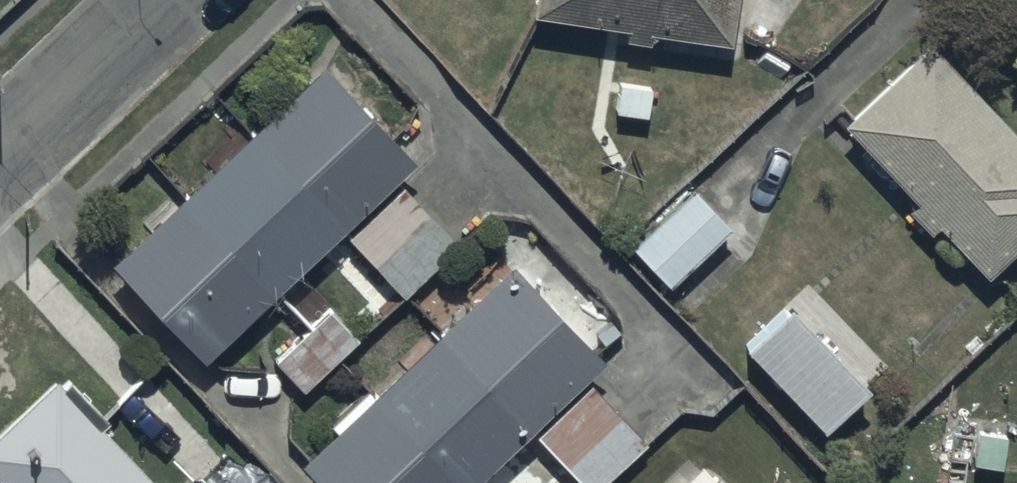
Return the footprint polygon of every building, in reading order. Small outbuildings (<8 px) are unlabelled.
[(533,19),(625,33),(624,45),(648,49),(651,35),(727,46),(734,0),(536,0),(533,19)] [(929,40),(841,127),(917,208),(911,214),(929,234),(938,226),(988,280),(1016,253),(1016,135),(929,40)] [(415,165),(322,67),(128,251),(118,241),(106,252),(116,262),(110,268),(202,366),(415,165)] [(404,188),(348,240),(404,300),(460,248),(404,188)] [(693,192),(630,249),(667,290),(730,234),(693,192)] [(314,482),(478,482),(604,364),(512,267),(373,399),(367,392),(330,426),(337,434),(300,469),(314,482)] [(888,367),(807,285),(741,350),(826,437),(870,393),(866,389),(888,367)] [(330,312),(274,364),(302,395),(358,343),(330,312)] [(0,434),(0,482),(153,482),(110,437),(117,430),(70,379),(58,389),(52,383),(0,434)] [(645,446),(587,387),(534,440),(570,475),(562,482),(607,482),(645,446)] [(700,467),(683,482),(715,482),(700,467)]
